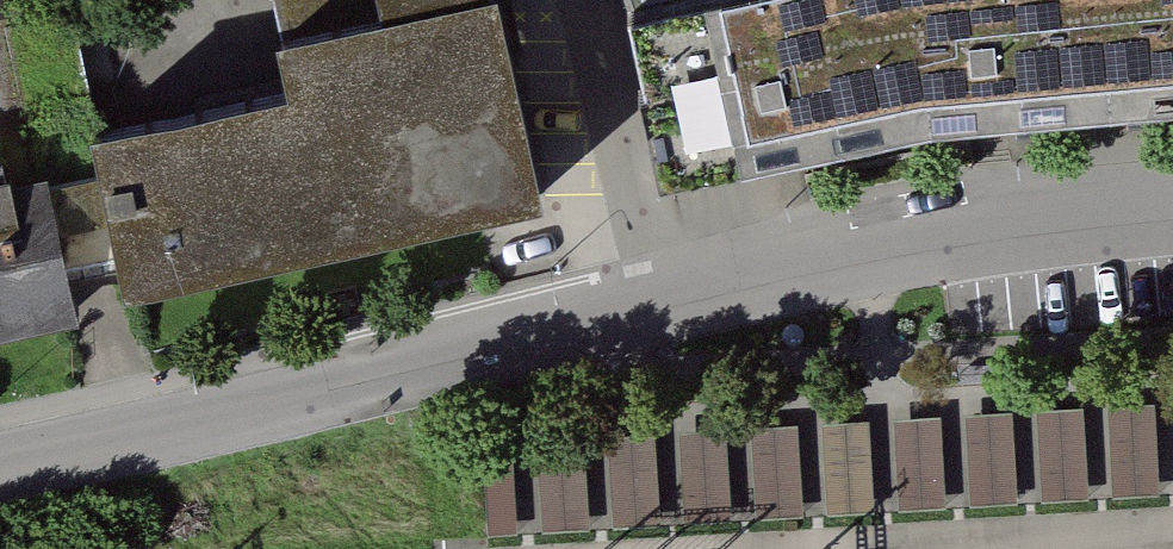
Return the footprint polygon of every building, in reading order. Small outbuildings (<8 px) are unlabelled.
[(279,18),(294,87),(95,130),(129,286),(540,198),(497,0),(361,0),(279,18)] [(685,160),(921,113),(1172,91),(1172,0),(631,0),(685,160)] [(0,176),(0,338),(84,321),(52,165),(0,176)] [(1093,501),(1088,407),(1042,410),(1047,503),(1093,501)] [(950,507),(945,411),(900,413),(905,509),(950,507)] [(1022,503),(1018,413),(972,415),(976,505),(1022,503)] [(1114,421),(1120,500),(1164,497),(1158,418),(1114,421)] [(830,423),(834,517),(877,514),(873,421),(830,423)] [(825,423),(808,424),(812,512),(829,512),(825,423)] [(681,429),(688,525),(758,520),(752,424),(681,429)] [(808,517),(803,424),(758,426),(762,519),(808,517)] [(549,474),(565,539),(672,513),(656,448),(549,474)]
